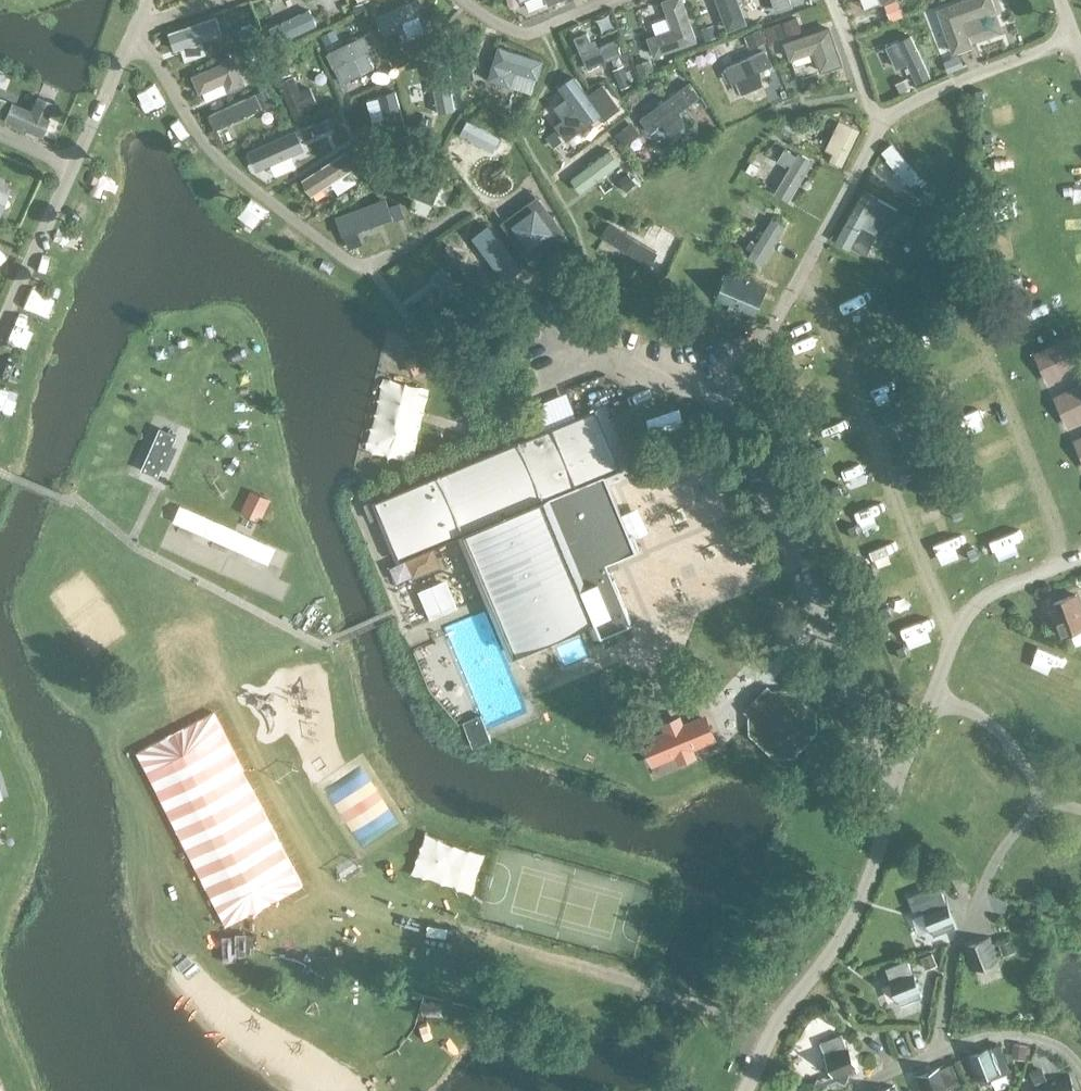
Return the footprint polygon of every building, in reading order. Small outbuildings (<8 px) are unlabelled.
[(372,13),(378,28),(418,13),(413,0),(407,0),(372,13)] [(649,37),(655,54),(697,39),(683,0),(664,0),(663,0),(673,28),(649,37)] [(723,27),(745,17),(738,0),(712,0),(723,27)] [(902,0),(901,12),(918,14),(919,2),(902,0)] [(939,9),(954,51),(971,45),(968,35),(962,20),(980,14),(995,9),(992,0),(965,0),(939,9)] [(363,2),(354,5),(357,13),(365,9),(363,2)] [(269,25),(276,39),(318,21),(312,6),(269,25)] [(218,14),(168,30),(174,50),(182,48),(186,60),(208,53),(203,39),(224,33),(218,14)] [(797,17),(783,22),(787,34),(801,30),(797,17)] [(252,24),(241,27),(246,43),(257,39),(252,24)] [(716,34),(713,24),(701,27),(704,38),(716,34)] [(814,33),(786,42),(791,57),(797,56),(815,50),(821,70),(842,63),(830,27),(814,33)] [(760,28),(745,35),(750,48),(766,41),(760,28)] [(334,30),(321,36),(326,45),(339,38),(334,30)] [(588,32),(575,37),(582,53),(588,67),(620,54),(615,39),(594,48),(591,42),(588,32)] [(398,33),(390,36),(395,48),(402,45),(398,33)] [(368,34),(329,54),(343,83),(375,67),(367,52),(375,48),(368,34)] [(911,35),(888,46),(897,66),(908,62),(917,82),(931,76),(911,35)] [(499,46),(489,78),(511,85),(515,70),(538,77),(543,60),(531,56),(499,46)] [(735,64),(727,67),(734,82),(738,80),(743,93),(763,84),(758,71),(773,65),(767,50),(735,64)] [(250,54),(240,57),(245,71),(255,67),(250,54)] [(957,57),(946,62),(950,73),(961,68),(957,57)] [(234,58),(194,76),(194,78),(201,91),(225,81),(229,90),(242,84),(245,83),(234,58)] [(651,61),(638,65),(641,74),(654,70),(652,64),(651,61)] [(624,63),(613,67),(620,86),(631,82),(624,63)] [(293,76),(281,81),(285,91),(297,117),(308,113),(305,105),(316,100),(311,88),(300,92),(293,76)] [(565,119),(557,125),(569,139),(589,123),(588,122),(602,111),(606,117),(621,106),(603,83),(589,94),(575,76),(572,79),(561,87),(567,95),(578,109),(565,119)] [(909,79),(896,85),(901,93),(913,88),(909,79)] [(682,88),(641,118),(651,132),(664,123),(672,133),(686,124),(678,113),(693,102),(701,96),(691,83),(682,88)] [(269,89),(258,93),(265,109),(275,104),(269,89)] [(984,90),(977,91),(979,102),(986,100),(984,90)] [(349,101),(359,131),(372,126),(369,116),(382,111),(375,92),(349,101)] [(11,99),(3,119),(43,136),(51,118),(48,117),(55,102),(36,94),(31,107),(11,99)] [(3,115),(8,102),(0,99),(0,114),(3,115)] [(330,116),(312,123),(316,132),(333,125),(330,116)] [(850,164),(864,128),(837,117),(822,153),(850,164)] [(423,118),(422,126),(432,128),(433,120),(423,118)] [(183,142),(191,135),(179,120),(170,127),(183,142)] [(631,122),(615,134),(624,145),(640,133),(631,122)] [(279,128),(242,149),(254,170),(291,149),(279,128)] [(553,130),(546,136),(553,146),(561,140),(553,130)] [(677,130),(666,153),(683,161),(695,138),(677,130)] [(993,133),(985,134),(987,145),(995,143),(993,133)] [(883,165),(898,191),(920,179),(898,139),(881,148),(889,162),(883,165)] [(433,141),(423,145),(432,162),(441,158),(433,141)] [(780,141),(771,157),(785,164),(794,149),(780,141)] [(361,147),(351,153),(360,167),(369,161),(361,147)] [(610,148),(573,176),(583,190),(620,162),(610,148)] [(773,195),(792,204),(813,159),(794,149),(773,195)] [(409,151),(399,157),(404,166),(414,160),(409,151)] [(444,165),(405,181),(411,195),(412,196),(414,195),(416,196),(434,204),(442,184),(450,180),(444,165)] [(220,170),(213,179),(229,191),(236,182),(220,170)] [(635,184),(627,173),(617,180),(626,191),(635,184)] [(987,180),(980,181),(982,192),(989,190),(987,180)] [(848,247),(862,225),(878,235),(896,206),(865,187),(834,238),(848,247)] [(9,192),(0,188),(0,212),(9,192)] [(767,222),(771,196),(746,192),(742,218),(767,222)] [(538,195),(502,222),(529,259),(565,232),(538,195)] [(353,221),(390,213),(386,197),(350,204),(353,221)] [(243,207),(258,226),(268,218),(253,199),(243,207)] [(400,201),(390,205),(395,218),(405,215),(400,201)] [(770,266),(787,223),(766,215),(748,258),(770,266)] [(979,225),(972,226),(974,236),(981,235),(979,225)] [(612,236),(612,256),(644,256),(644,236),(612,236)] [(431,299),(453,283),(441,266),(419,281),(431,299)] [(754,315),(766,286),(729,270),(717,300),(754,315)] [(1023,274),(1025,287),(1042,284),(1039,271),(1023,274)] [(986,277),(979,278),(981,289),(988,287),(986,277)] [(482,296),(492,288),(486,280),(475,288),(482,296)] [(887,302),(880,304),(884,315),(891,311),(887,302)] [(1007,314),(1000,315),(1002,325),(1009,324),(1007,314)] [(895,344),(887,347),(891,357),(898,354),(895,344)] [(418,351),(408,355),(413,369),(423,366),(418,351)] [(790,363),(783,366),(786,376),(794,373),(790,363)] [(911,385),(903,388),(907,398),(915,395),(911,385)] [(970,396),(977,422),(989,418),(982,393),(970,396)] [(372,519),(382,515),(399,553),(401,559),(465,534),(512,644),(515,654),(587,624),(593,639),(602,636),(606,646),(620,640),(616,630),(633,623),(608,562),(637,550),(610,485),(637,474),(608,403),(595,408),(376,499),(365,504),(372,519)] [(808,405),(800,408),(804,417),(812,414),(808,405)] [(658,419),(672,456),(697,448),(682,410),(680,409),(658,419)] [(927,425),(920,428),(923,437),(931,435),(927,425)] [(177,436),(163,430),(145,469),(159,476),(163,467),(169,469),(178,447),(173,445),(177,436)] [(824,445),(816,448),(820,458),(827,455),(824,445)] [(938,468),(930,471),(933,481),(941,478),(938,468)] [(840,485),(832,487),(836,497),(844,494),(840,485)] [(253,493),(245,510),(261,518),(269,500),(253,493)] [(872,518),(883,514),(874,495),(864,500),(872,518)] [(180,504),(173,520),(270,562),(276,546),(180,504)] [(960,506),(952,509),(955,519),(963,516),(960,506)] [(856,526),(848,529),(851,538),(859,535),(856,526)] [(976,547),(968,550),(972,560),(979,557),(976,547)] [(433,556),(410,565),(415,576),(438,567),(433,556)] [(873,565),(865,568),(868,578),(876,575),(873,565)] [(1041,601),(1046,613),(1053,611),(1062,634),(1080,627),(1080,605),(1076,593),(1053,602),(1051,597),(1041,601)] [(889,606),(881,609),(885,619),(893,616),(889,606)] [(899,656),(906,654),(902,646),(896,648),(899,656)] [(802,747),(810,738),(805,734),(808,730),(808,717),(791,702),(779,702),(769,694),(754,711),(763,719),(764,732),(781,747),(794,746),(797,742),(801,746),(802,747)] [(492,739),(482,713),(463,720),(473,746),(492,739)] [(708,718),(645,744),(652,762),(716,736),(708,718)] [(346,767),(332,774),(345,801),(359,794),(346,767)] [(313,784),(325,818),(344,811),(332,777),(313,784)] [(939,884),(908,896),(913,909),(914,909),(922,906),(924,913),(931,930),(933,936),(957,926),(946,897),(944,897),(939,884)] [(968,950),(977,974),(1006,963),(997,939),(968,950)] [(1001,946),(1004,956),(1015,952),(1011,942),(1001,946)] [(926,969),(936,965),(933,956),(923,960),(926,969)] [(888,976),(899,1005),(924,996),(912,966),(888,976)] [(832,1008),(789,1025),(804,1064),(823,1056),(813,1033),(838,1023),(832,1008)] [(821,1043),(824,1051),(823,1052),(833,1076),(822,1080),(817,1078),(813,1089),(815,1090),(827,1086),(828,1083),(835,1081),(836,1080),(845,1084),(849,1075),(859,1071),(847,1042),(844,1033),(821,1043)] [(1004,1069),(994,1045),(965,1056),(975,1081),(1004,1069)] [(1025,1060),(1015,1059),(1014,1069),(1024,1070),(1025,1060)] [(944,1065),(915,1076),(921,1090),(949,1090),(954,1089),(944,1065)] [(1035,1081),(1045,1078),(1041,1070),(1032,1073),(1035,1081)] [(1039,1090),(1077,1090),(1069,1071),(1036,1085),(1039,1090)]
